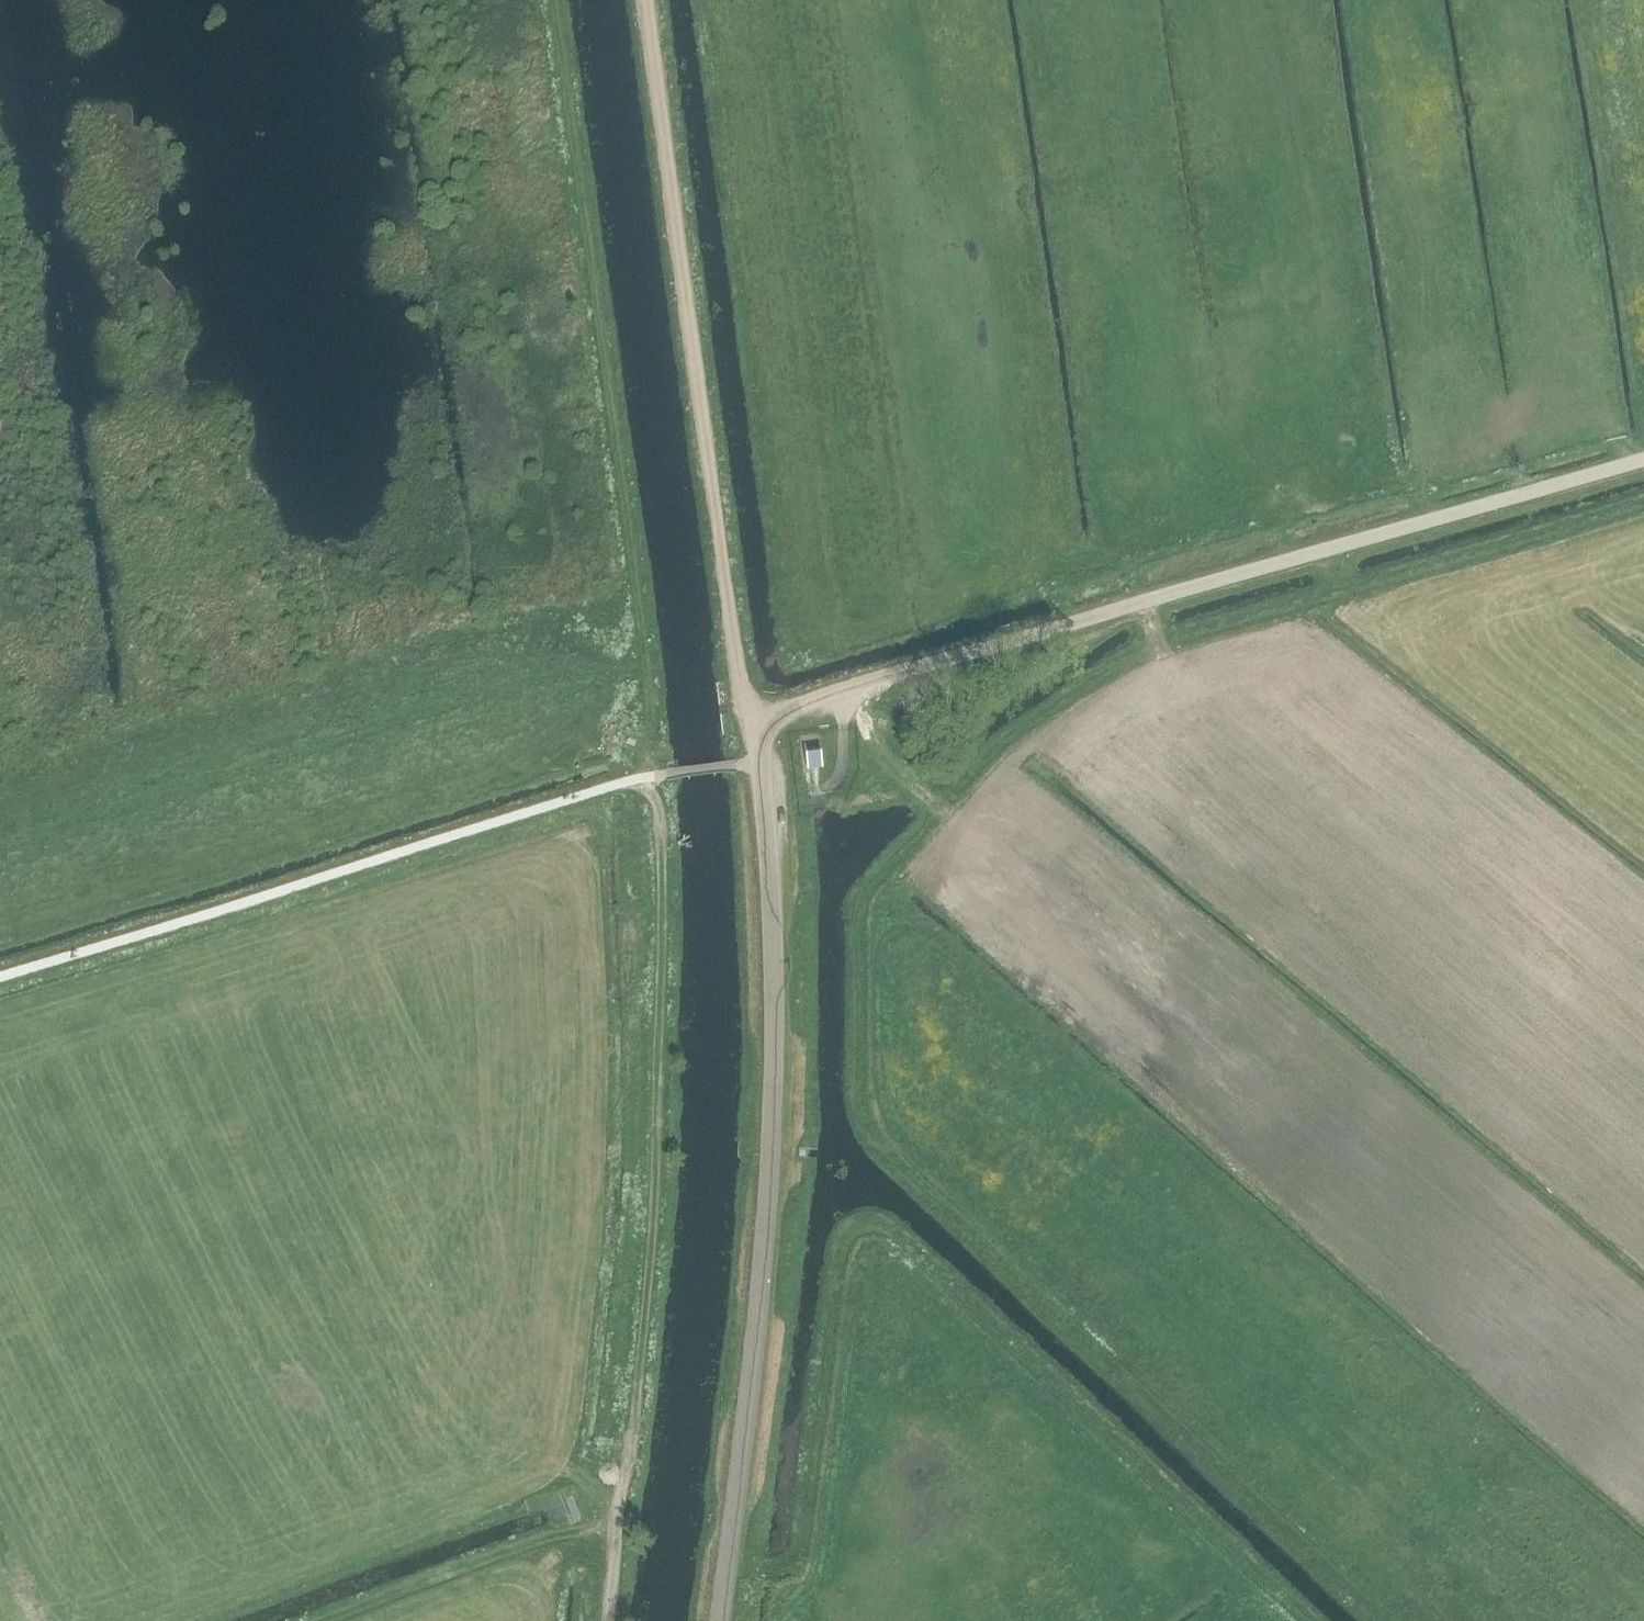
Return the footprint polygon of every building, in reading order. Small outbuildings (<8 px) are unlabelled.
[(914,711),(911,699),(902,702),(905,713),(914,711)] [(823,763),(820,740),(805,742),(807,765),(823,763)]
